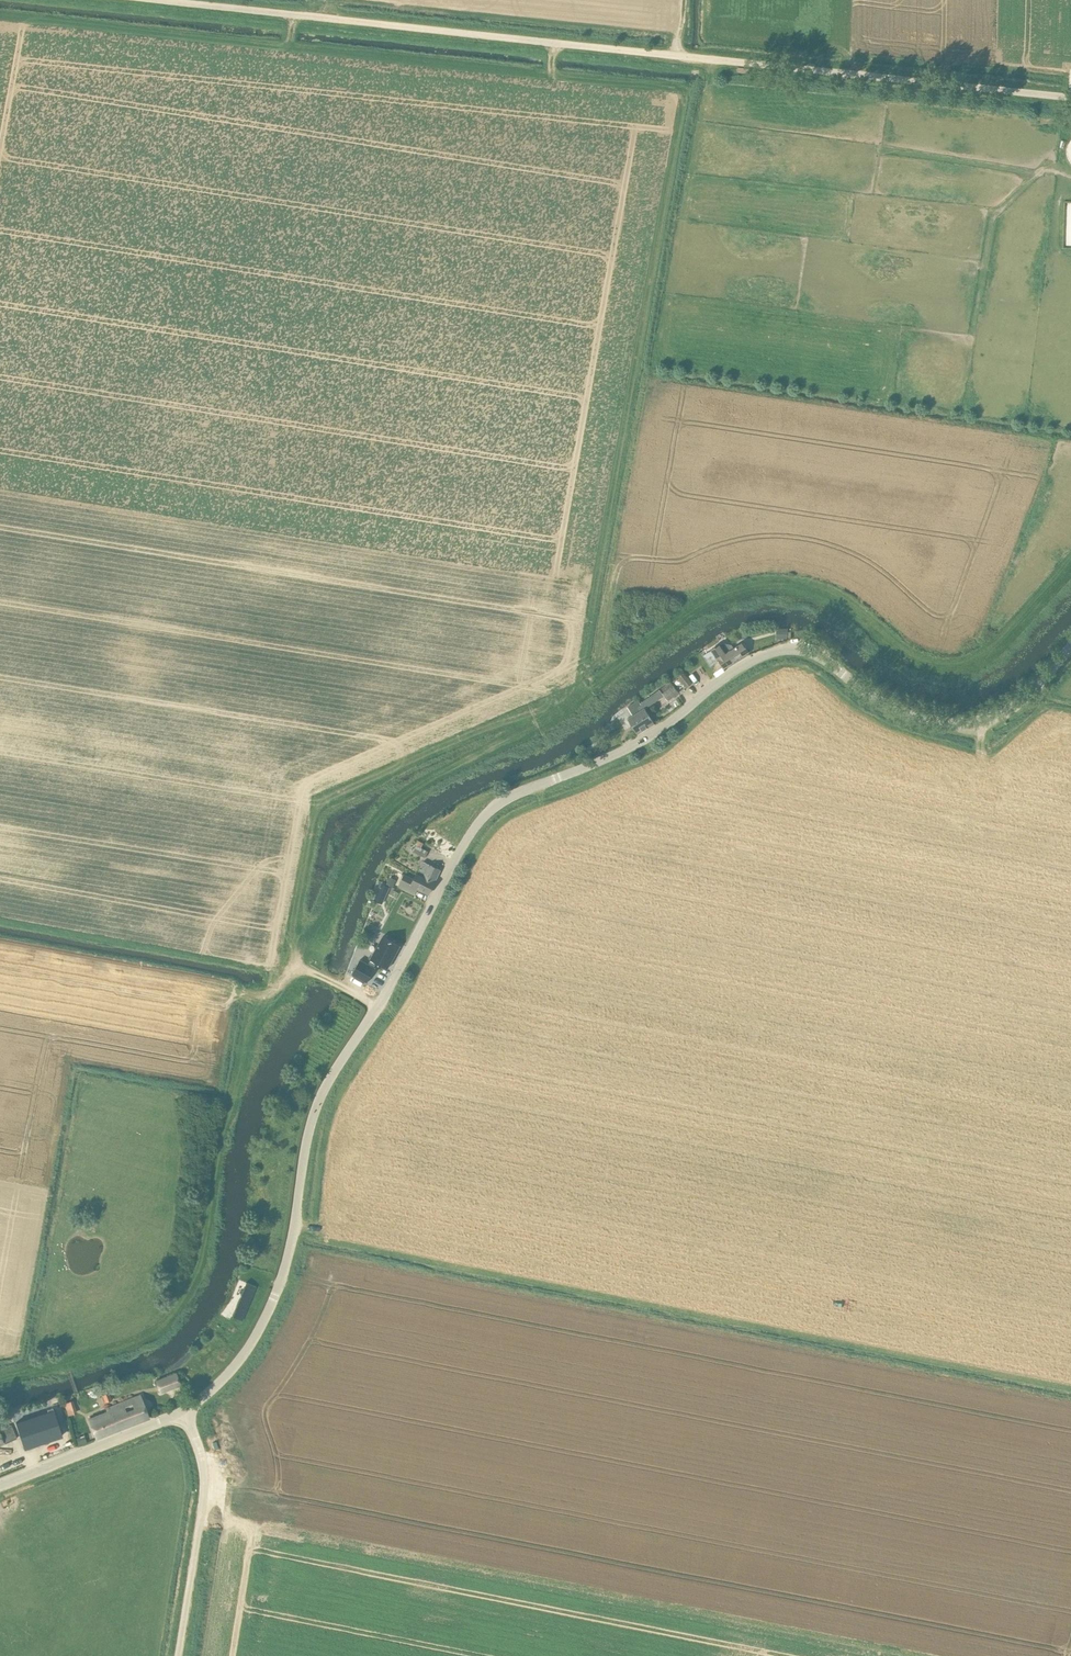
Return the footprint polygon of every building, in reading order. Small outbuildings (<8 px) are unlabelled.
[(776,629),(776,639),(787,639),(788,628),(776,628),(776,629)] [(707,653),(704,648),(700,651),(710,666),(719,660),(724,668),(748,652),(742,643),(725,654),(720,645),(707,653)] [(683,673),(678,677),(687,688),(692,684),(683,673)] [(629,720),(632,725),(638,734),(654,724),(645,709),(664,695),(668,700),(679,692),(673,685),(670,681),(659,689),(660,689),(640,703),(641,705),(636,708),(640,713),(629,720)] [(411,843),(408,850),(412,852),(412,851),(425,858),(428,852),(411,843)] [(417,875),(434,883),(440,870),(431,865),(424,862),(423,861),(418,874),(417,875)] [(399,885),(402,887),(412,892),(415,886),(429,893),(434,883),(417,875),(415,879),(404,874),(399,885)] [(390,876),(386,883),(390,885),(393,887),(395,883),(397,880),(390,876)] [(381,883),(373,900),(383,904),(390,887),(381,883)] [(360,959),(352,974),(367,983),(376,967),(374,967),(377,962),(388,969),(401,946),(383,936),(370,958),(371,959),(368,963),(360,959)] [(246,1282),(240,1298),(249,1302),(256,1286),(246,1282)] [(176,1373),(156,1381),(161,1392),(181,1384),(176,1373)] [(105,1402),(111,1400),(109,1393),(102,1396),(105,1402)] [(149,1418),(145,1408),(140,1394),(106,1408),(107,1411),(88,1419),(92,1428),(96,1439),(149,1418)] [(73,1400),(64,1403),(68,1416),(77,1413),(73,1400)] [(16,1422),(21,1437),(24,1448),(62,1436),(53,1410),(16,1422)] [(16,1438),(11,1424),(9,1425),(7,1420),(0,1422),(0,1445),(16,1438)] [(84,1435),(76,1438),(78,1444),(87,1442),(84,1435)]
